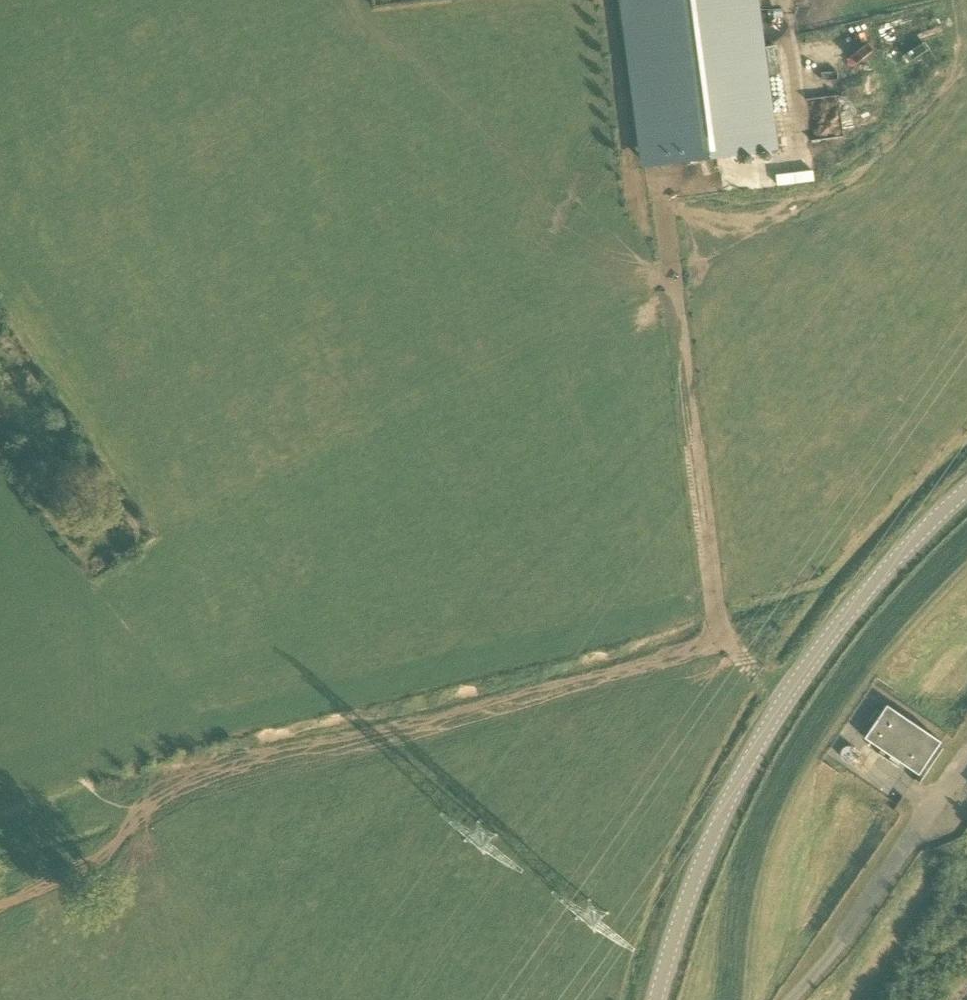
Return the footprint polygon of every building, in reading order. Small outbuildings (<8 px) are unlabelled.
[(645,163),(774,146),(755,0),(624,0),(645,163)] [(888,704),(865,739),(918,775),(941,741),(888,704)]
